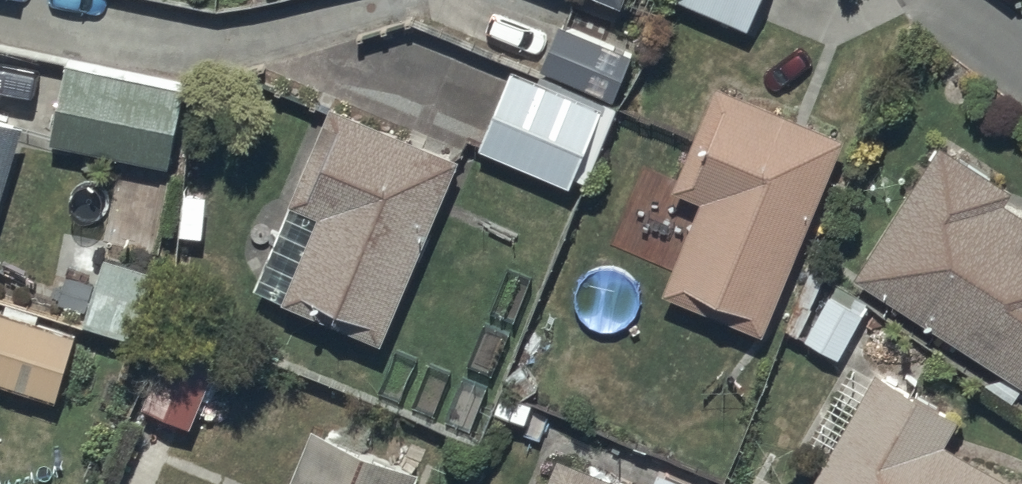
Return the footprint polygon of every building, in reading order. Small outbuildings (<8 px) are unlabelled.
[(749,17),(757,0),(707,0),(749,17)] [(560,18),(544,58),(615,86),(631,46),(560,18)] [(50,130),(170,155),(186,77),(66,52),(50,130)] [(615,102),(514,61),(482,137),(569,173),(574,162),(588,168),(615,102)] [(687,229),(666,278),(764,319),(845,128),(717,74),(657,216),(687,229)] [(254,275),(381,328),(460,145),(333,90),(254,275)] [(21,112),(0,105),(0,181),(21,112)] [(855,263),(1021,370),(1021,204),(1004,192),(1012,180),(939,134),(855,263)] [(85,311),(141,330),(162,267),(105,248),(85,311)] [(839,274),(838,276),(805,333),(839,353),(873,293),(839,274)] [(57,386),(76,324),(37,312),(39,304),(9,295),(7,301),(0,299),(0,368),(57,386)] [(144,395),(192,415),(221,348),(173,327),(144,395)] [(806,483),(1021,483),(1021,479),(940,432),(956,404),(879,359),(806,483)] [(313,413),(284,483),(407,483),(418,456),(313,413)] [(561,447),(545,483),(653,483),(561,447)]
